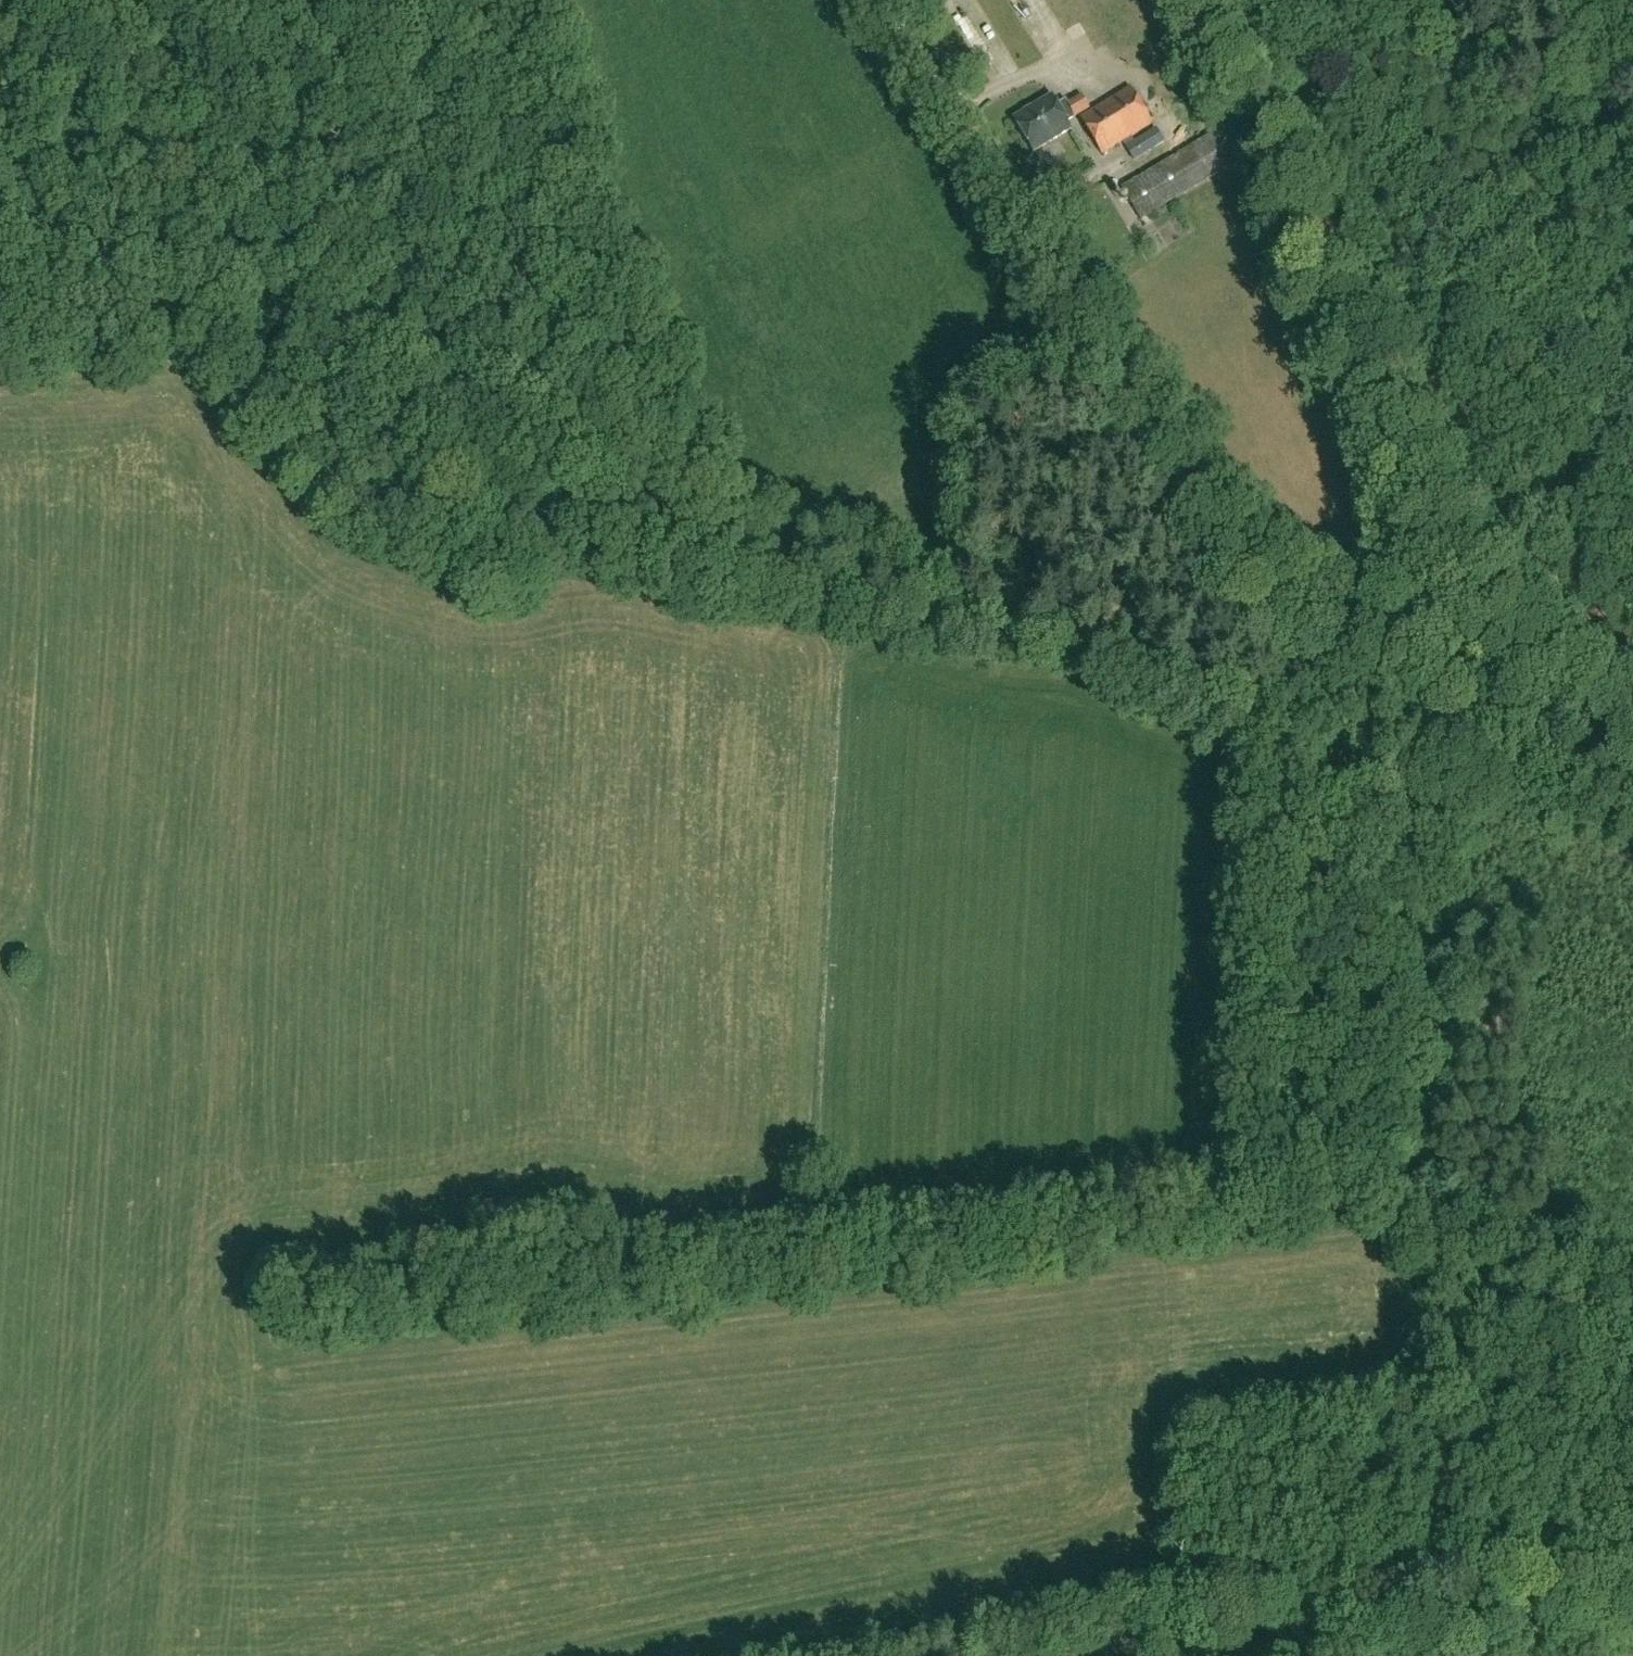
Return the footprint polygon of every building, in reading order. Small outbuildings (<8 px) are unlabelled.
[(1130,87),(1079,118),(1101,155),(1122,142),(1131,136),(1152,123),(1130,87)] [(1051,95),(1012,118),(1032,153),(1071,130),(1067,122),(1089,109),(1081,96),(1068,104),(1066,100),(1057,105),(1051,95)] [(1134,142),(1131,136),(1122,142),(1134,161),(1163,142),(1155,129),(1134,142)] [(1211,135),(1122,189),(1140,219),(1229,166),(1211,135)]
